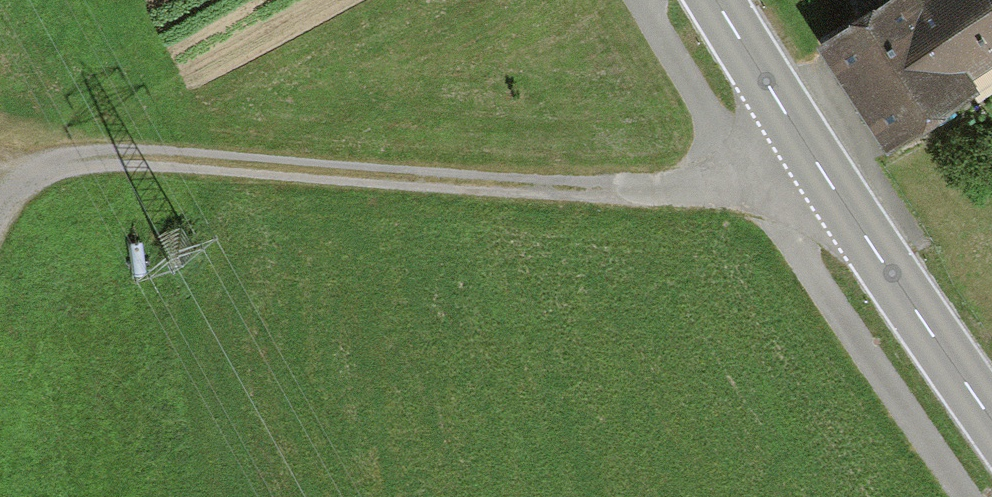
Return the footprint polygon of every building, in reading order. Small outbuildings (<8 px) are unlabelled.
[(883,144),(975,86),(971,79),(991,66),(991,2),(990,0),(897,0),(822,47),(883,144)]
